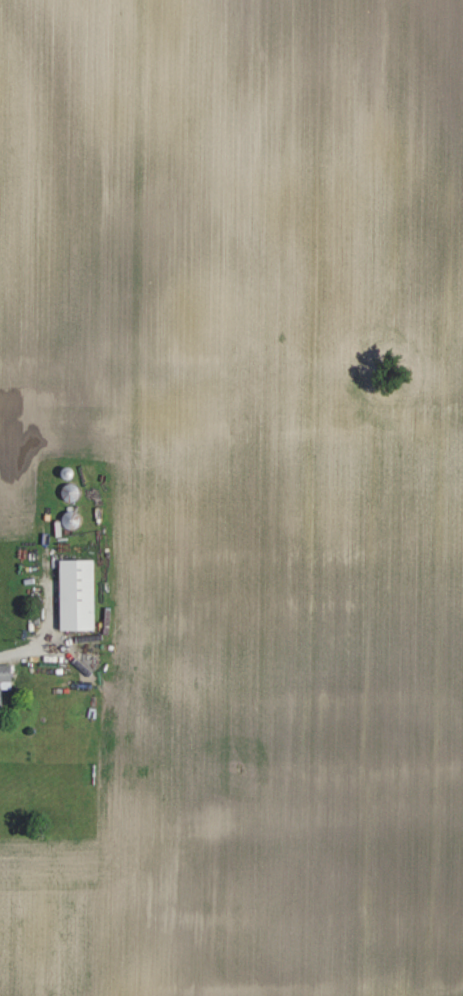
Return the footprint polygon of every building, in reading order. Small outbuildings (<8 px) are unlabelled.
[(60,535),(60,527),(72,526),(72,517),(66,517),(66,515),(50,516),(51,535),(60,535)] [(54,559),(53,629),(88,629),(88,619),(90,619),(90,593),(91,593),(91,587),(92,587),(93,559),(54,559)]
